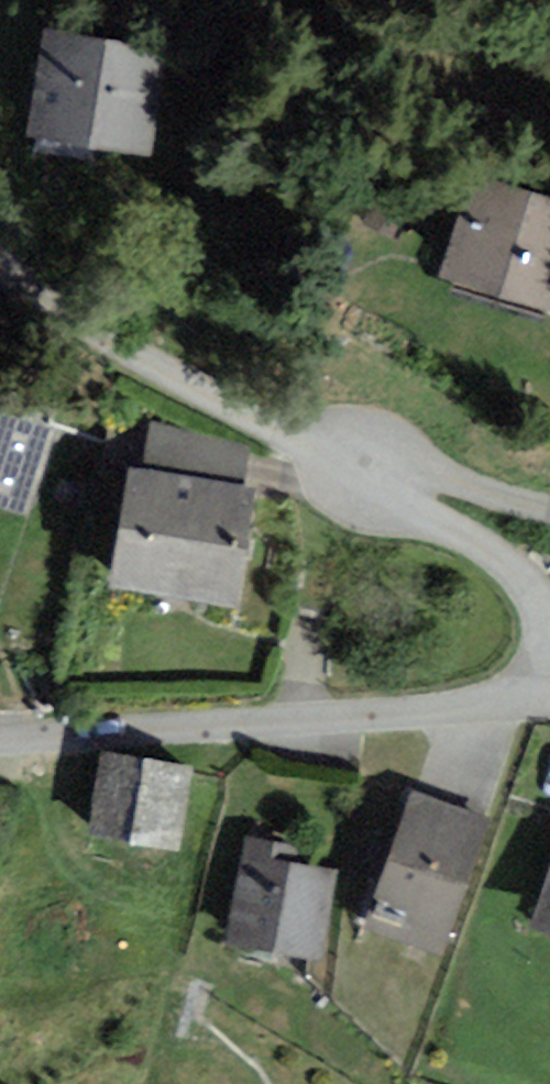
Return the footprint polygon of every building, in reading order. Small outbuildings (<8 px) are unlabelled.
[(166,41),(38,20),(21,125),(149,145),(166,41)] [(442,266),(549,300),(549,188),(473,164),(442,266)] [(18,507),(45,433),(0,417),(0,500),(18,507)] [(133,473),(114,569),(231,590),(249,494),(133,473)] [(176,842),(190,760),(100,745),(86,827),(176,842)] [(411,786),(363,921),(442,949),(490,813),(411,786)] [(242,832),(222,938),(318,956),(335,865),(289,856),(292,841),(242,832)] [(525,923),(549,932),(549,854),(525,923)]
